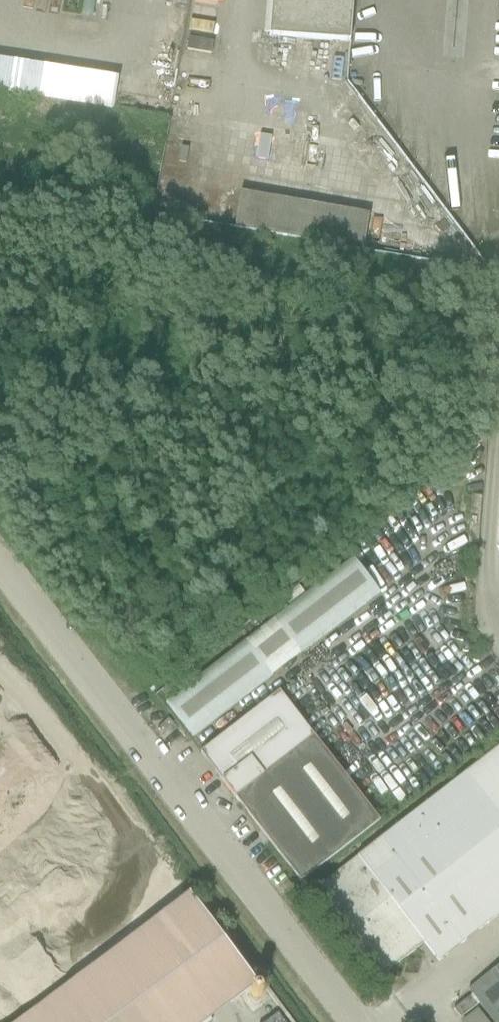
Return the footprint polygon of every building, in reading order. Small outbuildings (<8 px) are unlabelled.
[(237,192),(232,229),(363,247),(368,211),(237,192)] [(275,619),(302,653),(381,591),(354,557),(275,619)] [(193,738),(272,676),(245,642),(166,703),(193,738)] [(379,822),(279,692),(200,753),(300,883),(379,822)] [(309,895),(375,980),(424,943),(438,962),(498,915),(498,748),(309,895)] [(240,997),(256,985),(189,895),(19,1021),(206,1021),(240,997)] [(480,981),(468,990),(472,995),(453,1010),(460,1019),(479,1004),(493,1021),(498,1021),(498,967),(480,981)] [(461,1020),(462,1021),(486,1021),(476,1009),(461,1020)]
